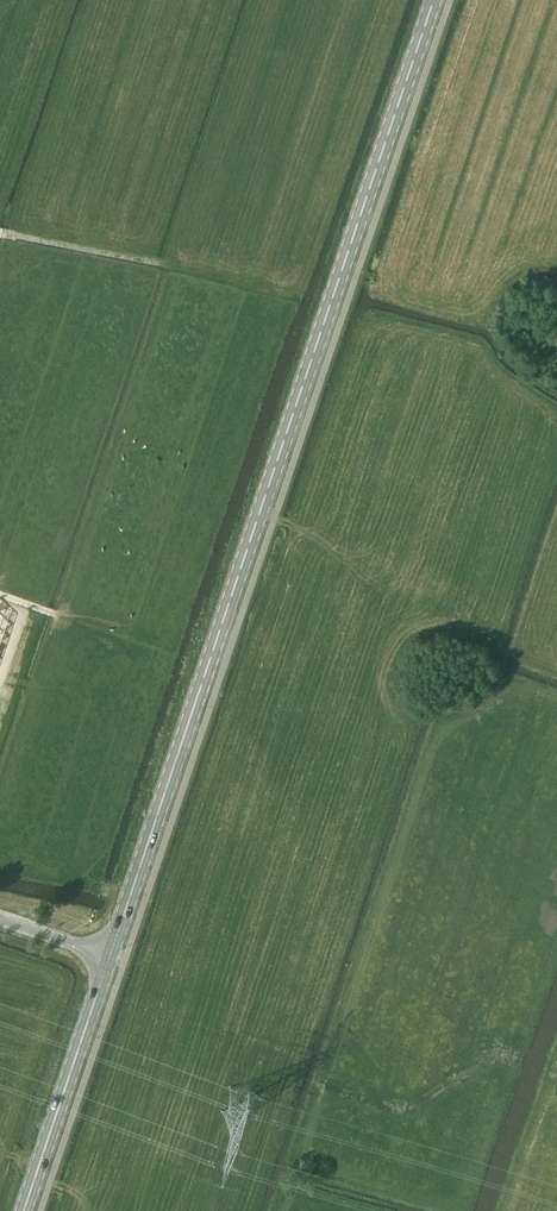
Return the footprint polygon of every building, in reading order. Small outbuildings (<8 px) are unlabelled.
[(0,615),(0,649),(10,619),(0,615)]
